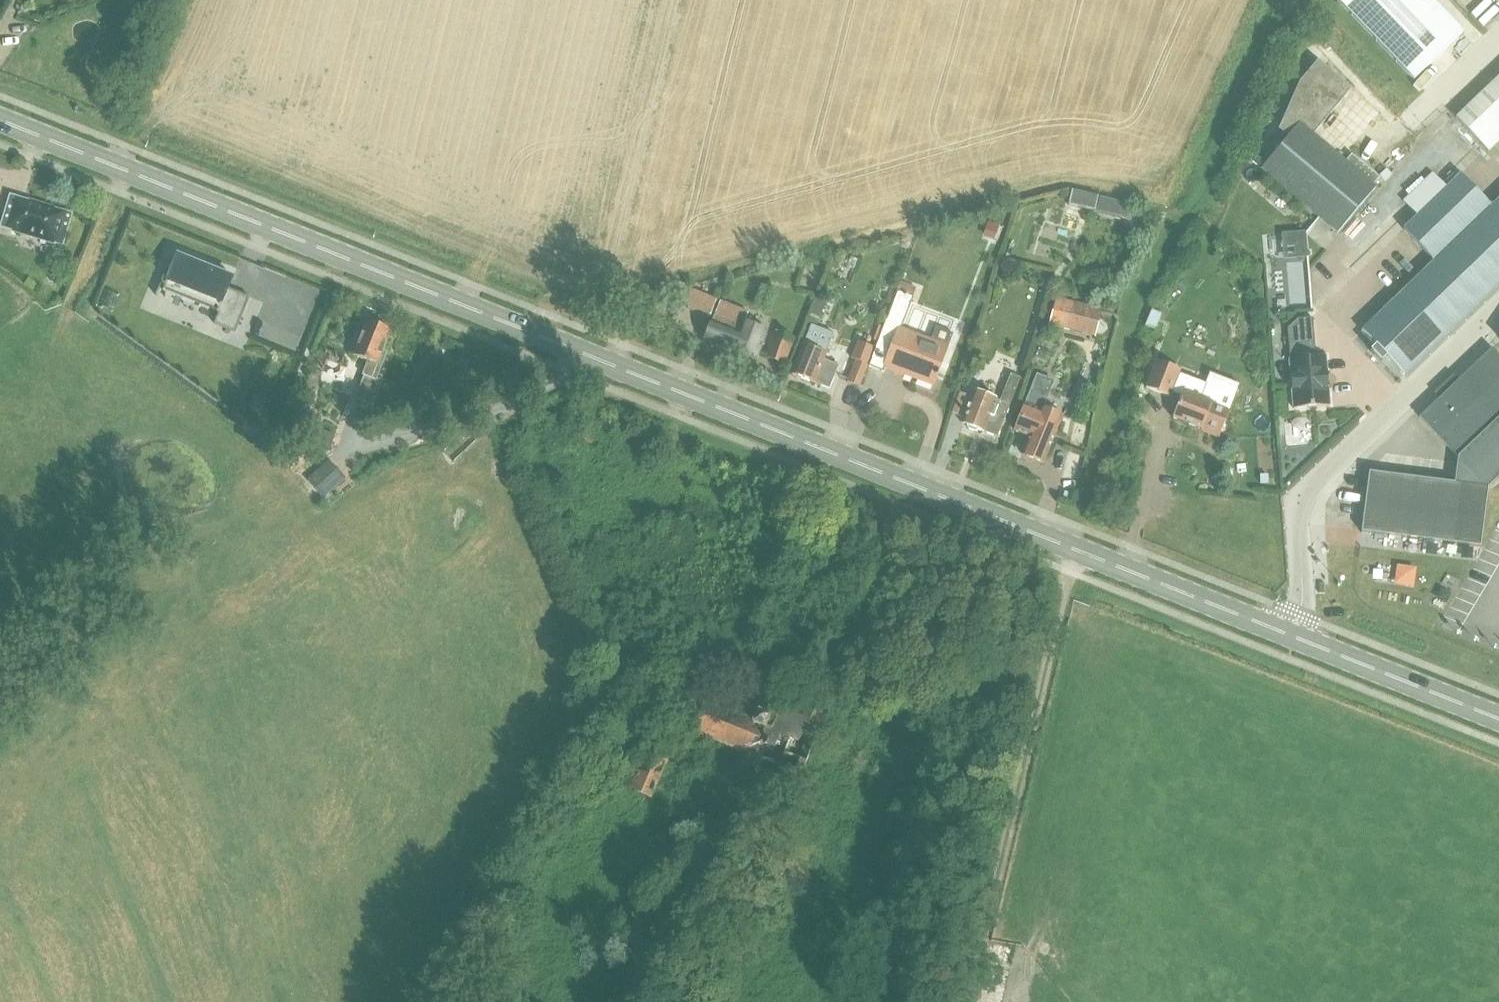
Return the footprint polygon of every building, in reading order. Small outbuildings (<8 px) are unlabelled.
[(1430,0),(1337,0),(1336,1),(1413,80),(1462,33),(1430,0)] [(1344,162),(1312,135),(1351,89),(1316,61),(1298,82),(1277,129),(1287,137),(1260,169),(1336,234),(1375,188),(1372,185),(1378,178),(1350,154),(1344,162)] [(1475,99),(1498,124),(1498,86),(1494,81),(1475,99)] [(1475,99),(1455,118),(1487,152),(1498,141),(1498,124),(1475,99)] [(1490,206),(1460,174),(1402,229),(1433,262),(1360,331),(1402,375),(1498,282),(1498,198),(1490,206)] [(1121,200),(1097,195),(1098,194),(1072,189),(1069,203),(1119,213),(1121,200)] [(72,213),(9,194),(0,225),(0,228),(62,247),(72,213)] [(991,221),(986,234),(996,238),(1001,225),(991,221)] [(1305,233),(1282,235),(1283,246),(1294,246),(1295,257),(1305,256),(1306,256),(1305,233)] [(228,288),(232,277),(206,266),(206,268),(202,266),(202,265),(177,254),(162,289),(164,290),(165,289),(216,310),(216,311),(218,312),(213,323),(234,332),(249,297),(228,288)] [(1271,300),(1294,298),(1291,270),(1268,273),(1271,300)] [(710,316),(716,301),(688,290),(682,304),(710,316)] [(897,291),(869,366),(882,371),(884,366),(932,384),(946,348),(899,330),(912,296),(897,291)] [(827,301),(817,297),(807,323),(817,327),(827,301)] [(1055,298),(1048,325),(1082,333),(1089,306),(1055,298)] [(710,323),(704,339),(731,350),(731,351),(754,360),(765,332),(743,323),(747,314),(720,303),(711,323),(710,323)] [(261,344),(286,330),(275,310),(249,324),(261,344)] [(1151,311),(1144,328),(1154,332),(1161,315),(1151,311)] [(1324,356),(1315,357),(1312,318),(1297,319),(1286,329),(1289,359),(1288,359),(1292,409),(1328,406),(1324,356)] [(382,351),(390,331),(380,327),(381,324),(370,320),(369,323),(366,321),(358,342),(355,341),(351,352),(353,353),(352,356),(367,362),(362,375),(364,376),(355,399),(369,404),(378,380),(375,379),(386,353),(382,351)] [(831,338),(817,332),(809,329),(791,374),(828,389),(837,365),(822,360),(831,338)] [(793,339),(775,332),(765,357),(782,365),(793,339)] [(851,359),(855,360),(846,382),(858,387),(867,364),(874,349),(858,342),(851,359)] [(1487,487),(1498,476),(1498,357),(1491,348),(1418,417),(1456,457),(1453,483),(1487,487)] [(1171,393),(1180,397),(1172,418),(1201,429),(1201,427),(1219,434),(1238,386),(1209,373),(1204,384),(1178,373),(1180,370),(1156,361),(1145,388),(1169,397),(1171,393)] [(960,394),(952,414),(963,418),(961,423),(966,425),(968,429),(972,431),(976,429),(996,437),(1020,378),(1010,374),(999,401),(974,391),(971,398),(960,394)] [(1043,463),(1060,420),(1063,414),(1043,406),(1053,381),(1035,374),(1013,430),(1028,436),(1021,454),(1043,463)] [(253,395),(248,406),(260,411),(265,400),(253,395)] [(310,444),(328,451),(334,434),(315,428),(310,444)] [(1060,496),(1069,463),(1054,459),(1046,492),(1060,496)] [(307,480),(323,497),(344,478),(327,461),(307,480)] [(1368,472),(1360,532),(1479,547),(1487,487),(1453,483),(1368,472)] [(779,716),(748,706),(745,714),(722,707),(718,718),(734,723),(731,734),(788,752),(792,738),(789,737),(798,708),(783,703),(779,716)] [(662,728),(722,752),(729,734),(669,710),(662,728)] [(651,798),(673,746),(652,737),(638,772),(621,765),(618,772),(614,770),(609,781),(651,798)]
